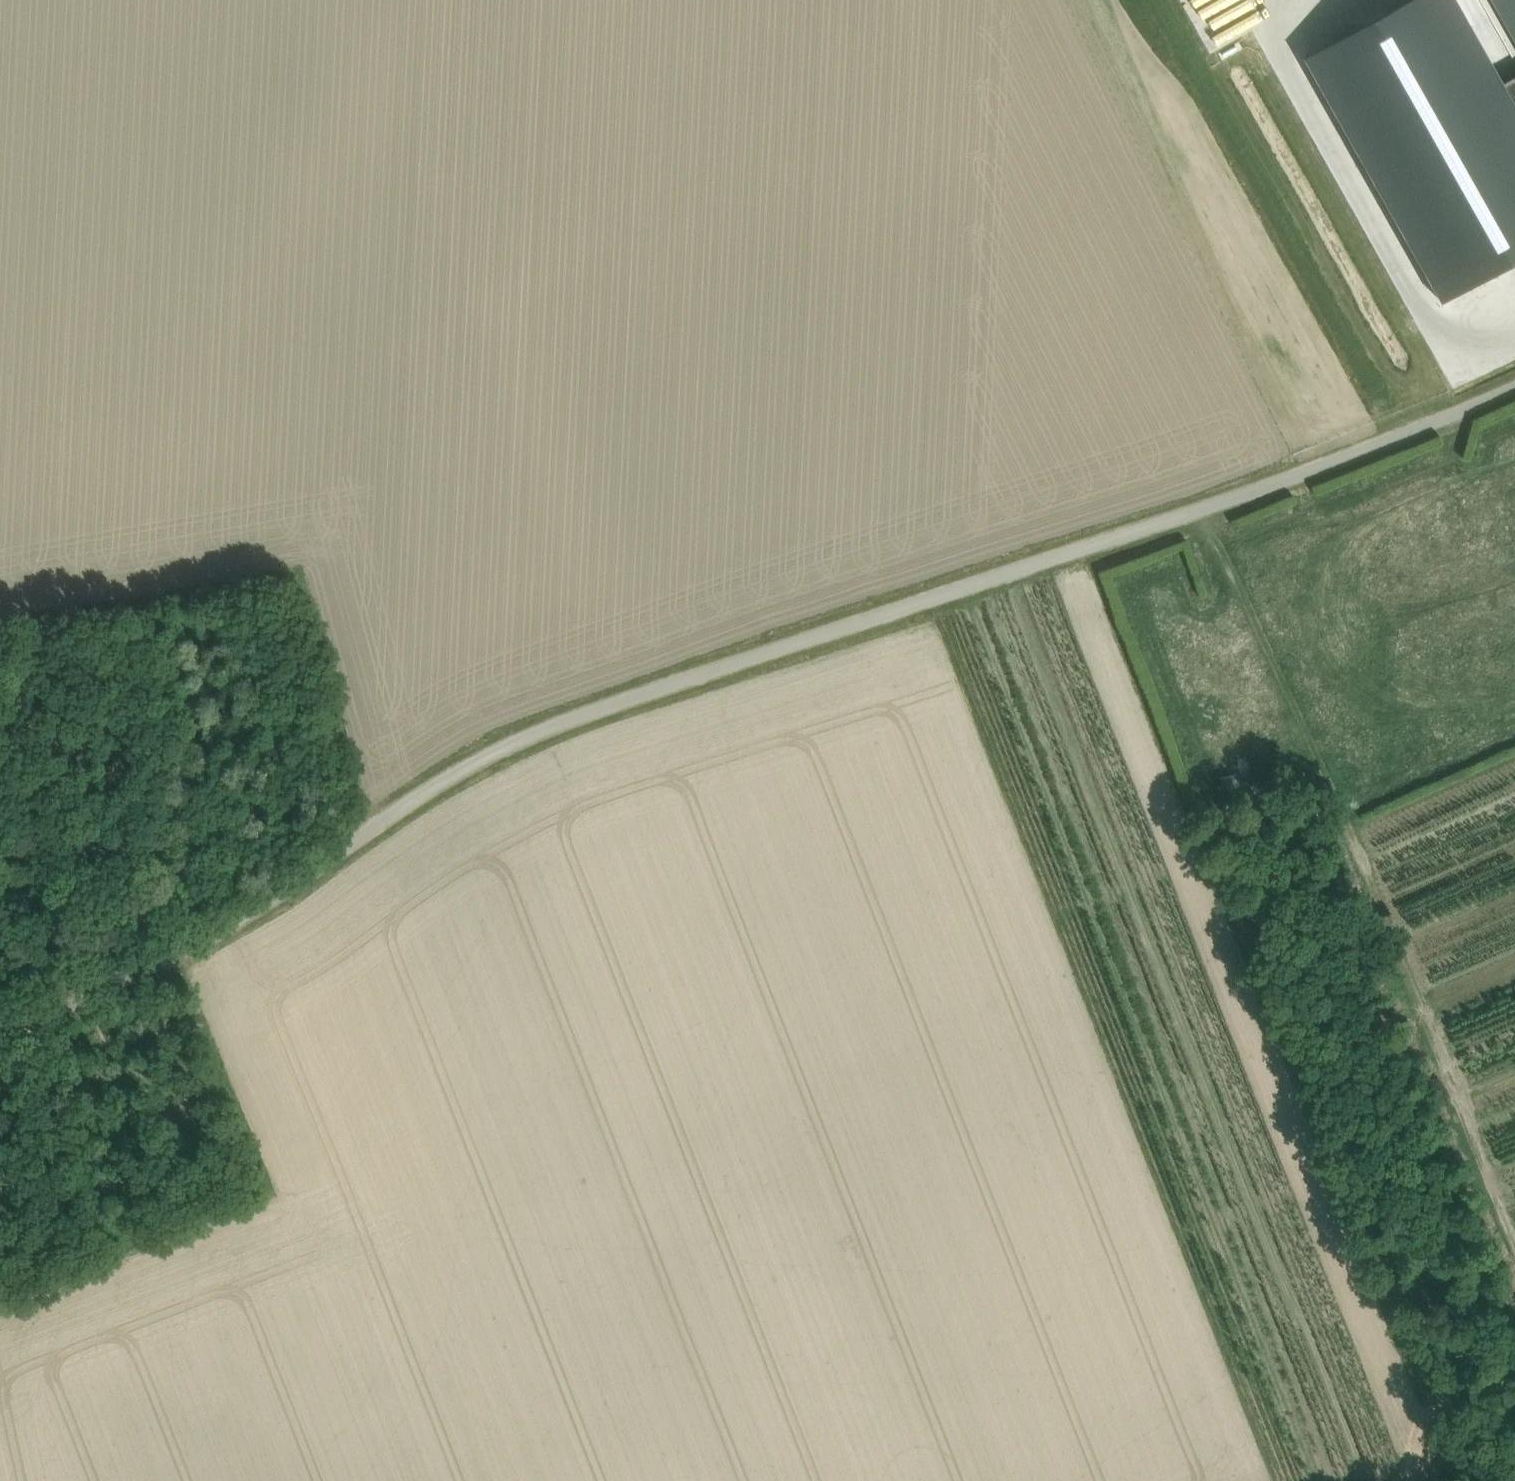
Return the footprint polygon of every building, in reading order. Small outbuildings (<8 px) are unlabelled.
[(1317,49),(1451,289),(1514,254),(1514,78),(1471,0),(1405,0),(1317,49)] [(1514,38),(1514,0),(1494,0),(1514,38)]
